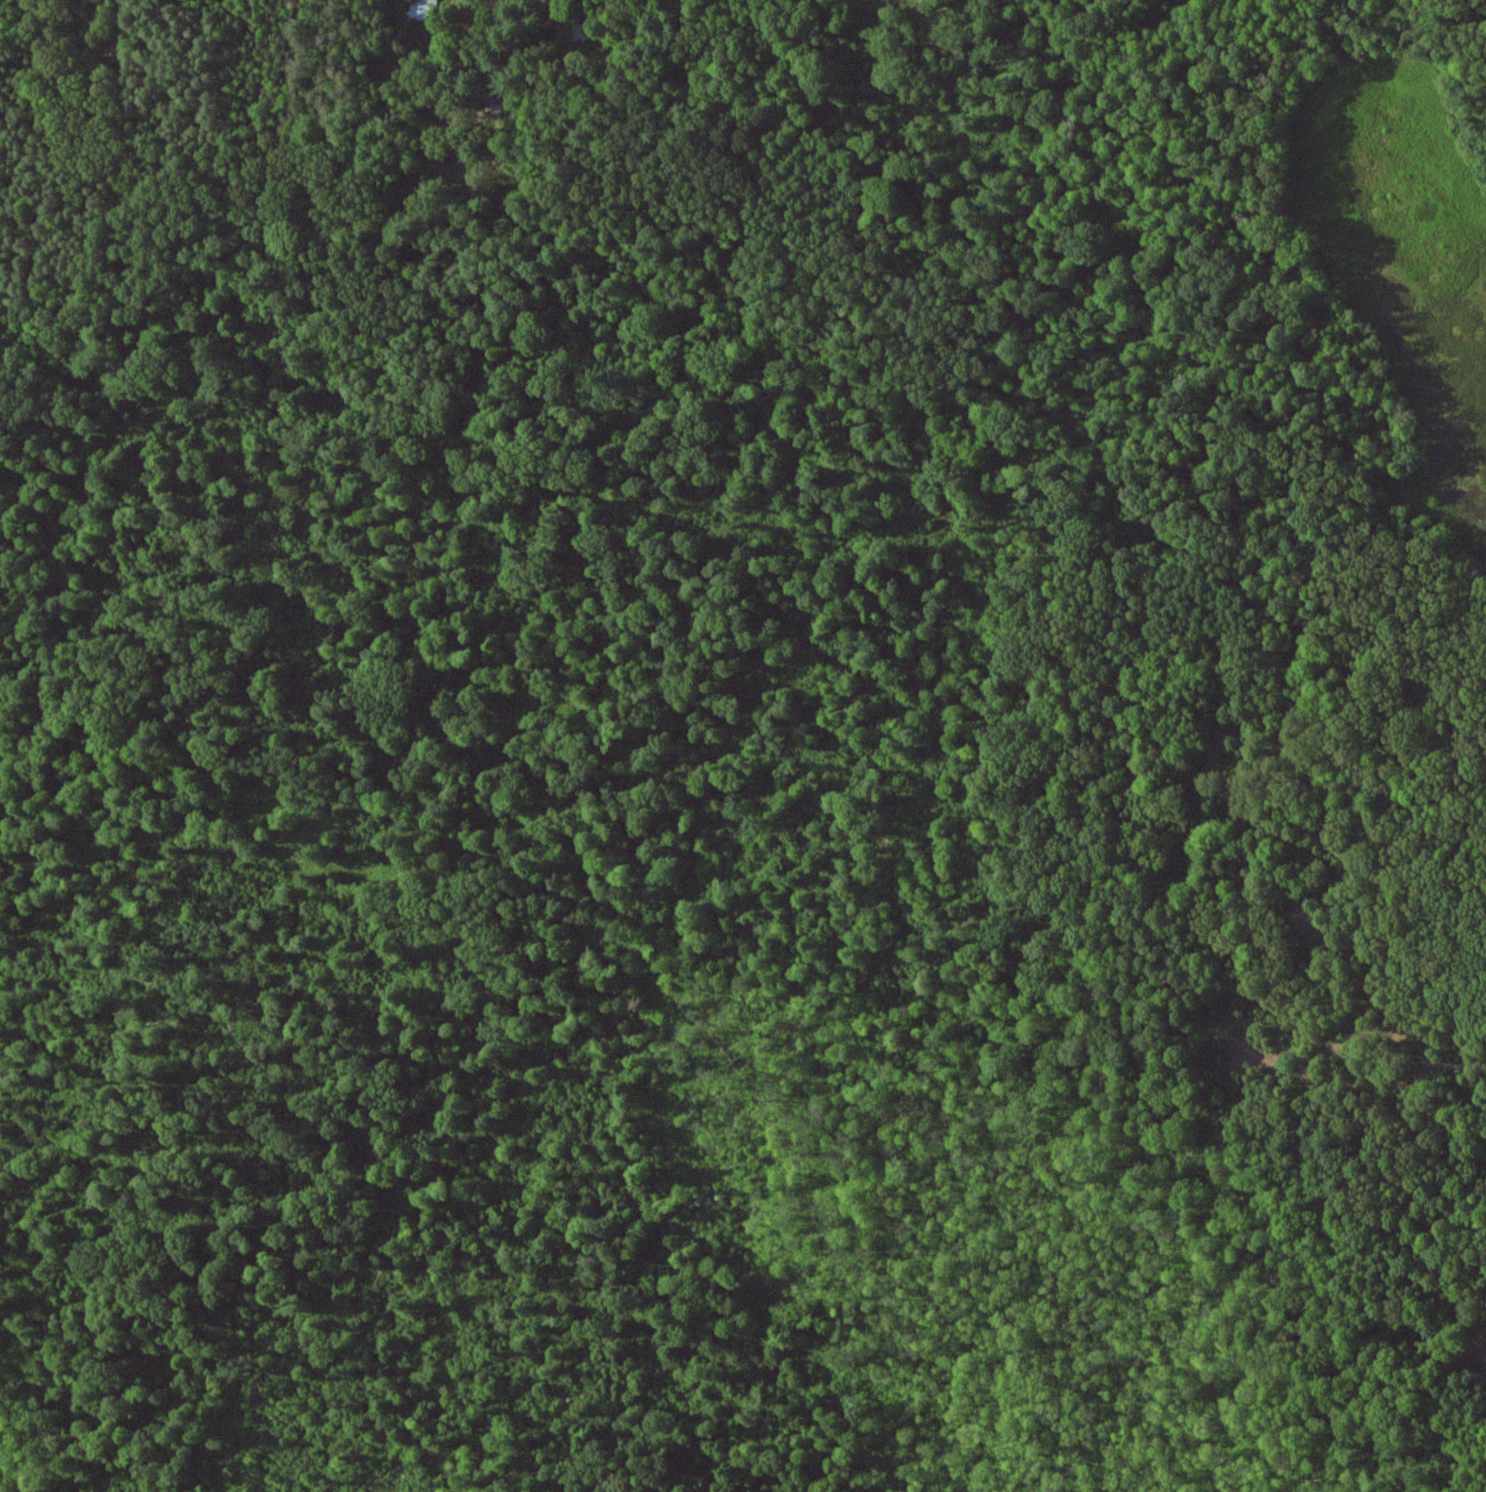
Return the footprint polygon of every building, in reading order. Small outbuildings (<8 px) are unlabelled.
[(487,114),(506,110),(503,91),(483,94),(487,114)]
